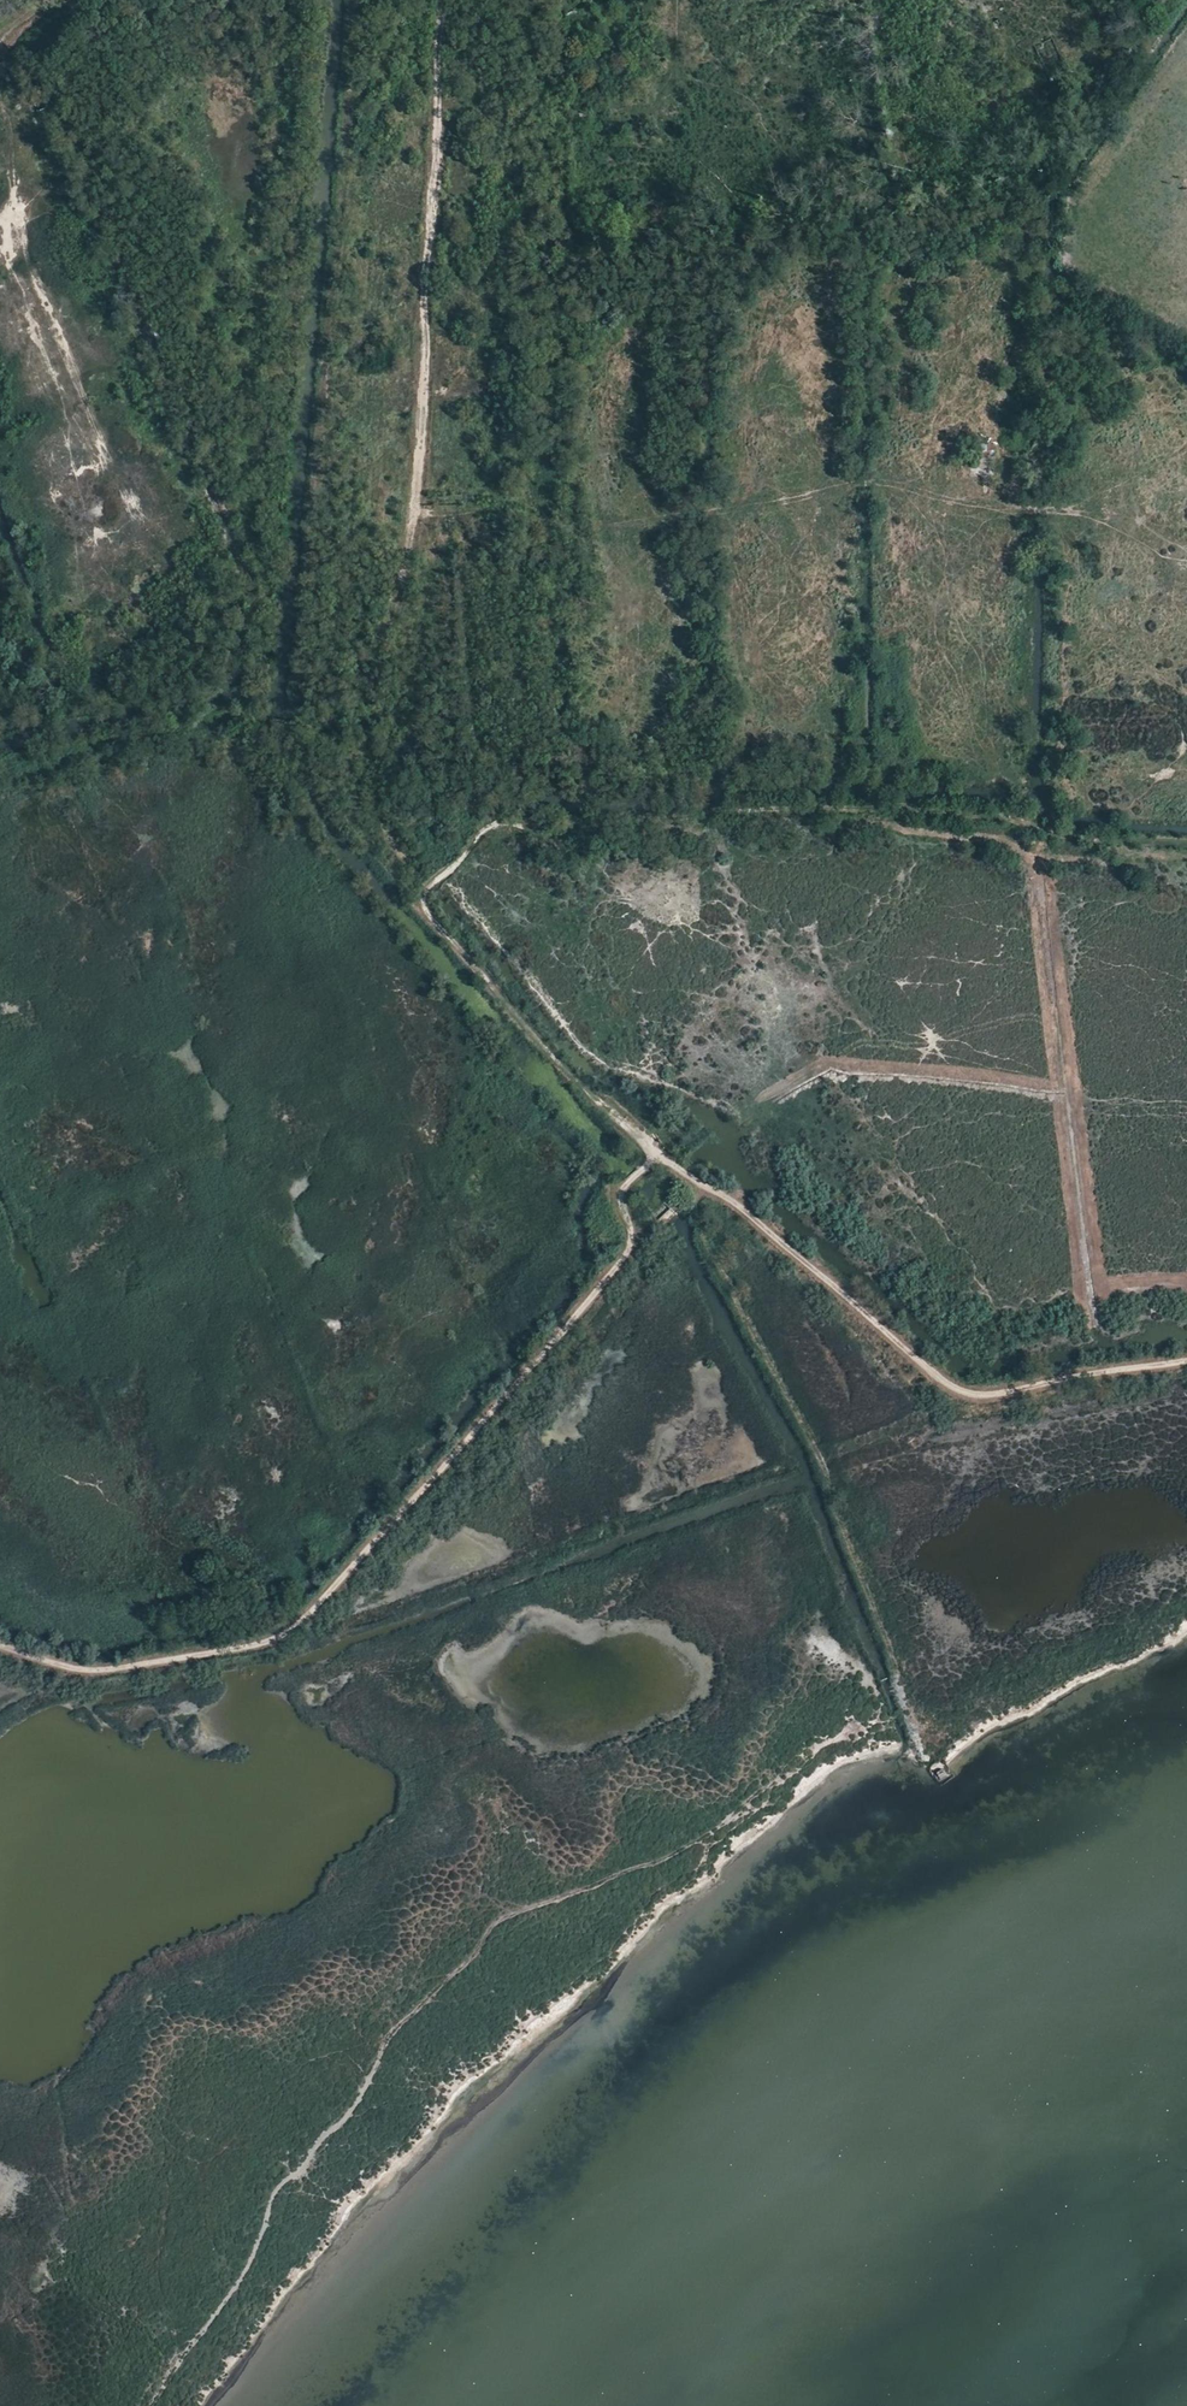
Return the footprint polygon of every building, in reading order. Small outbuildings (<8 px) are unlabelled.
[(585,21),(585,7),(567,7),(566,21),(585,21)] [(641,121),(633,121),(633,137),(641,137),(641,121)] [(493,169),(502,169),(503,156),(494,156),(493,169)] [(529,586),(544,587),(544,579),(529,579),(529,586)] [(877,763),(885,773),(895,765),(888,755),(877,763)] [(486,773),(498,778),(501,772),(489,768),(486,773)]
